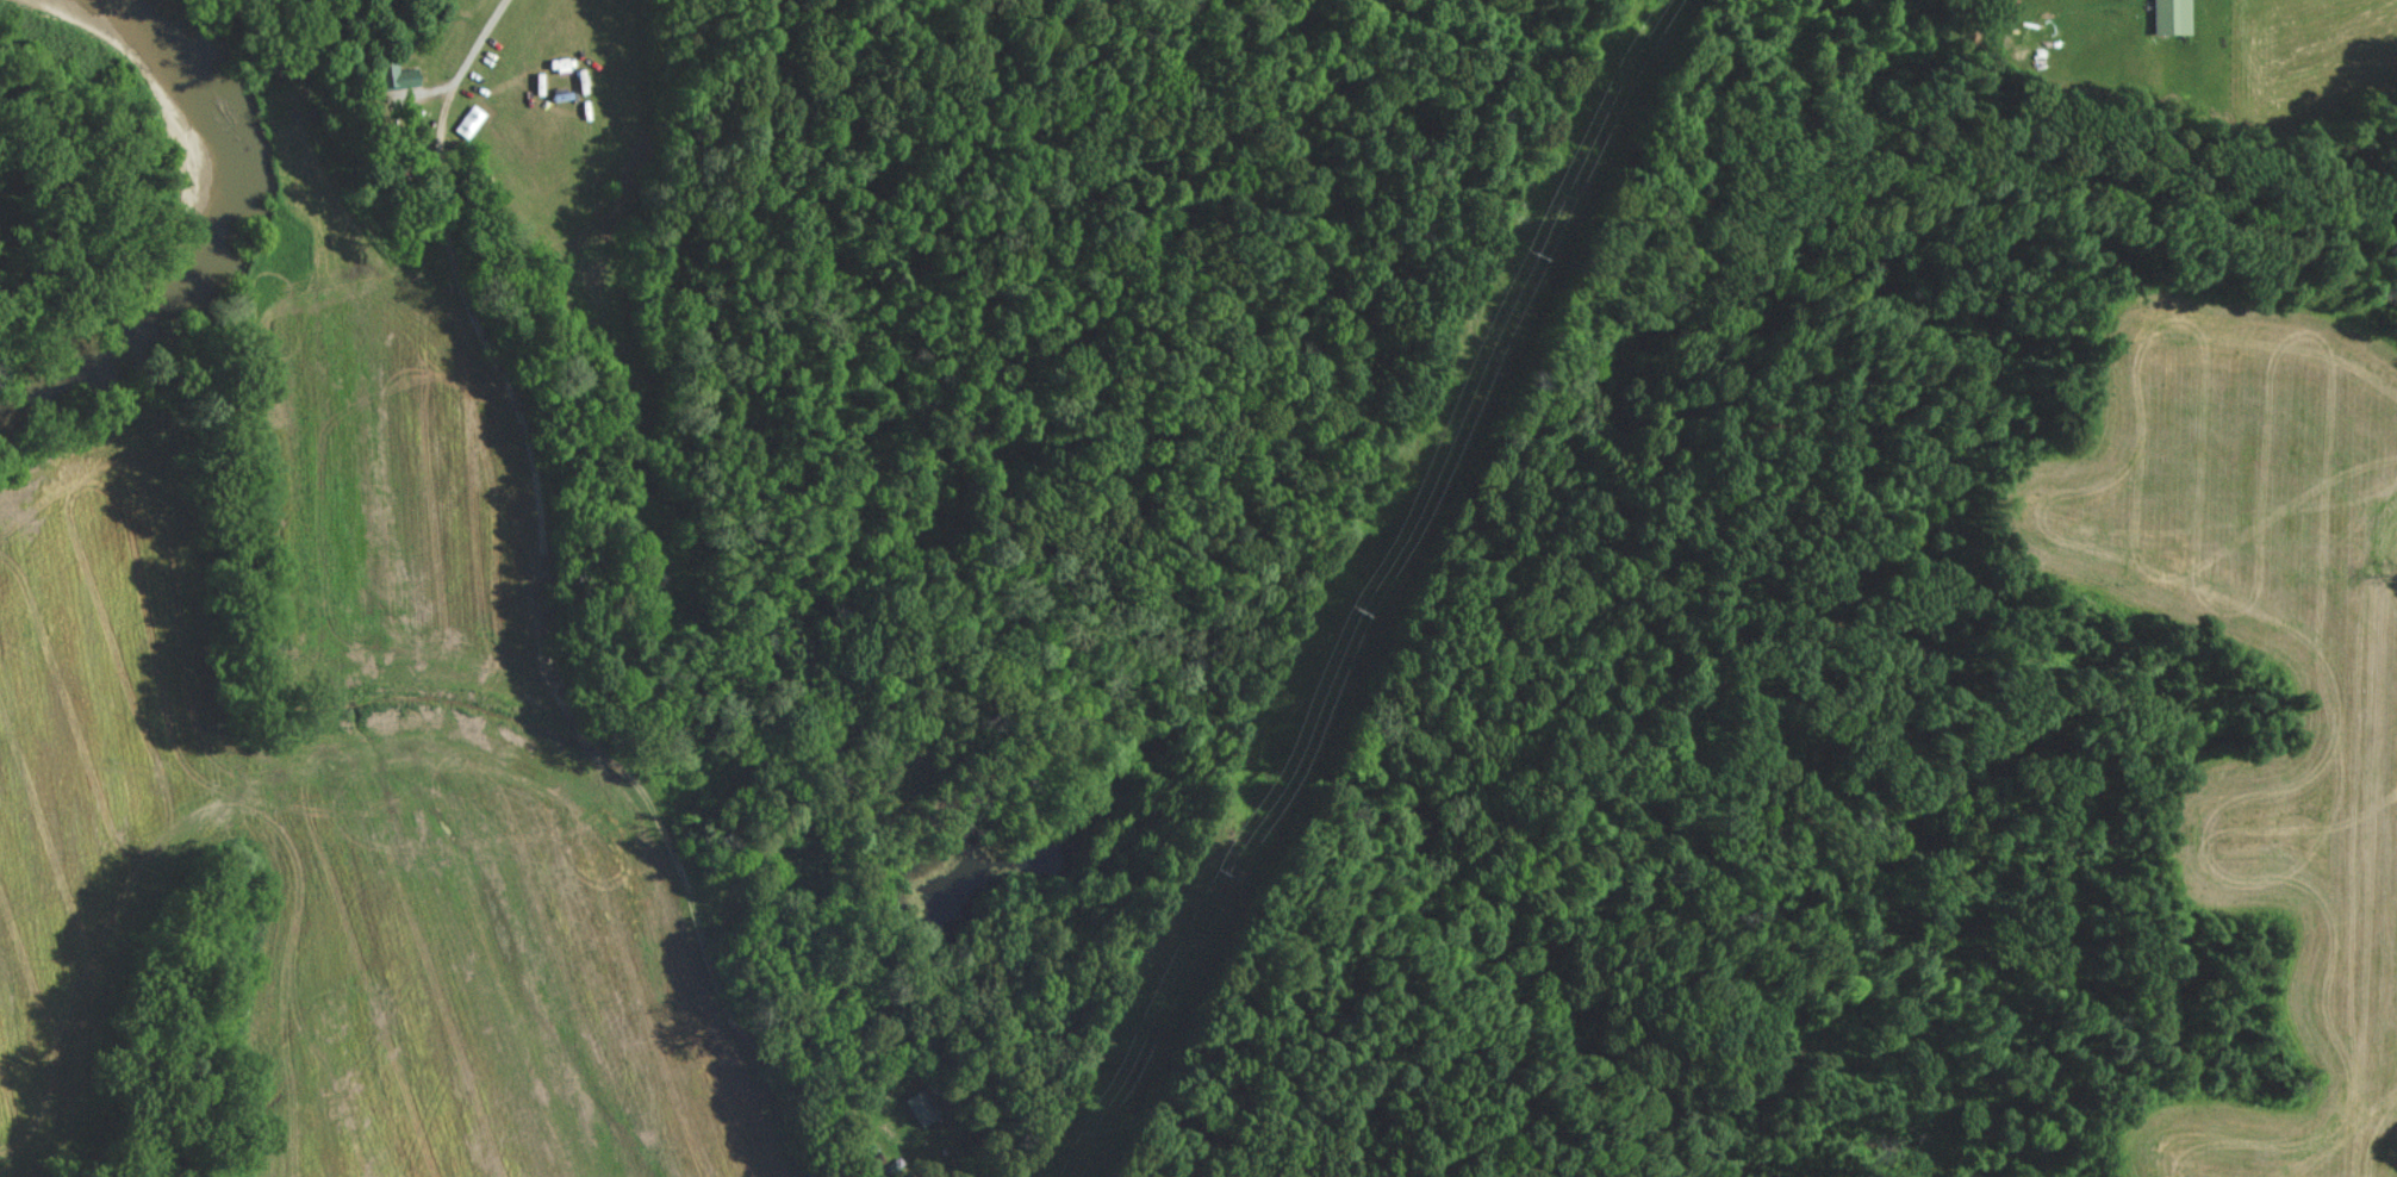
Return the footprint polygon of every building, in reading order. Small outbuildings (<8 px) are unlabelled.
[(2150,33),(2190,34),(2190,2),(2205,2),(2205,0),(2150,0),(2150,33)] [(421,68),(396,71),(398,87),(423,83),(421,68)] [(902,1100),(923,1128),(945,1112),(923,1084),(902,1100)]
